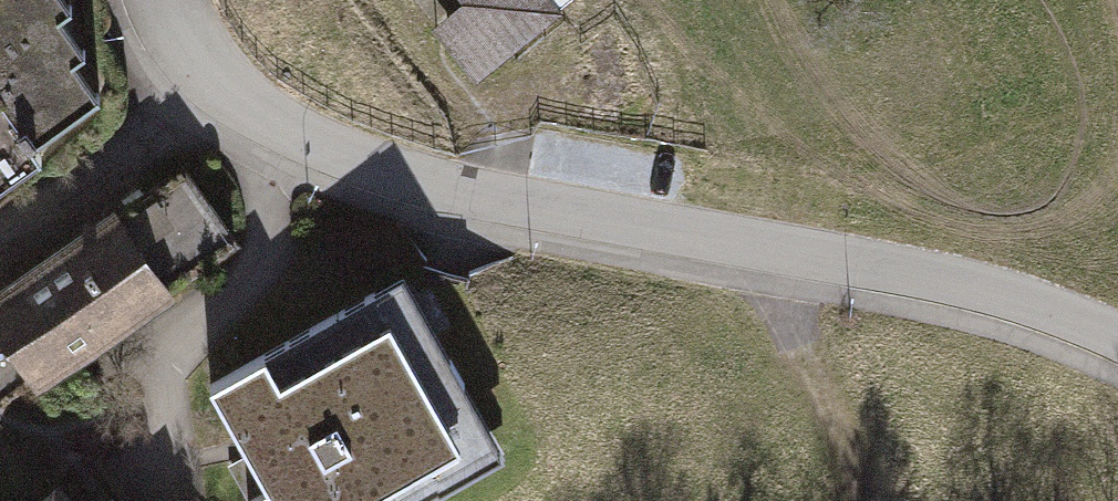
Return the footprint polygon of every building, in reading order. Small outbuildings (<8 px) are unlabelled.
[(79,100),(52,64),(65,53),(39,19),(52,10),(44,0),(0,0),(0,160),(79,100)] [(464,13),(454,0),(420,0),(441,29),(464,13)] [(482,16),(448,44),(471,72),(544,11),(535,0),(469,0),(482,16)] [(0,289),(0,342),(27,380),(163,282),(226,237),(173,165),(0,289)] [(200,382),(257,483),(237,494),(241,500),(411,500),(495,453),(392,273),(200,382)] [(30,500),(59,500),(47,487),(30,500)]
